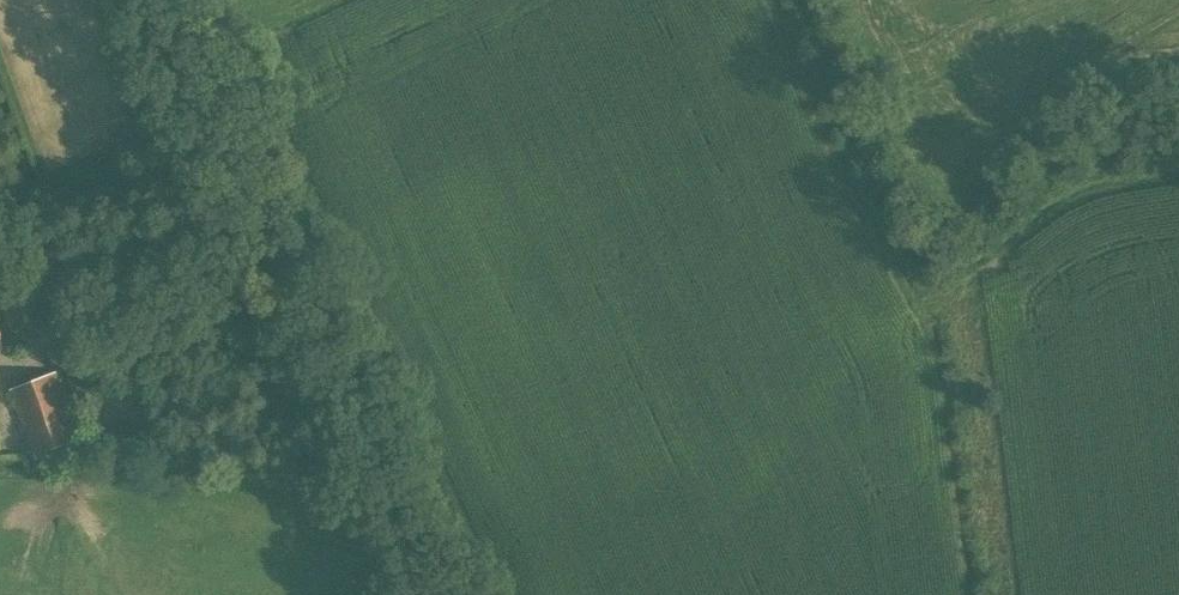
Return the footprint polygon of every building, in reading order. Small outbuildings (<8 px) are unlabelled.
[(12,268),(11,245),(0,245),(0,269),(12,268)] [(10,389),(33,454),(85,435),(59,369),(10,389)]
